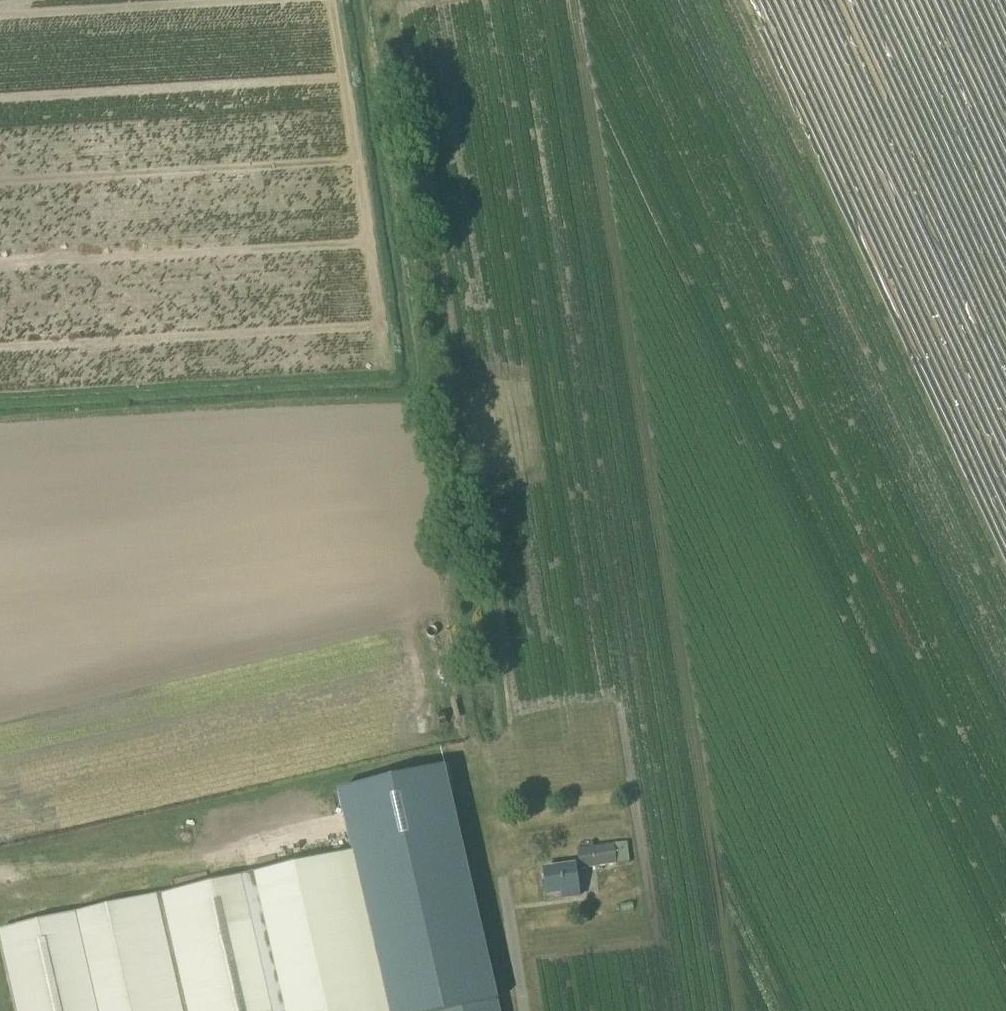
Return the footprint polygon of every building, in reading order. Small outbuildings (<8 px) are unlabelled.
[(417,774),(339,791),(353,851),(389,1010),(502,1010),(497,992),(469,868),(446,767),(417,774)] [(617,865),(615,845),(578,850),(581,870),(617,865)] [(137,901),(162,1010),(389,1010),(353,851),(333,856),(243,877),(137,901)] [(581,897),(575,864),(544,871),(547,895),(562,893),(563,899),(581,897)] [(137,901),(0,932),(0,937),(17,1010),(162,1010),(137,901)]
